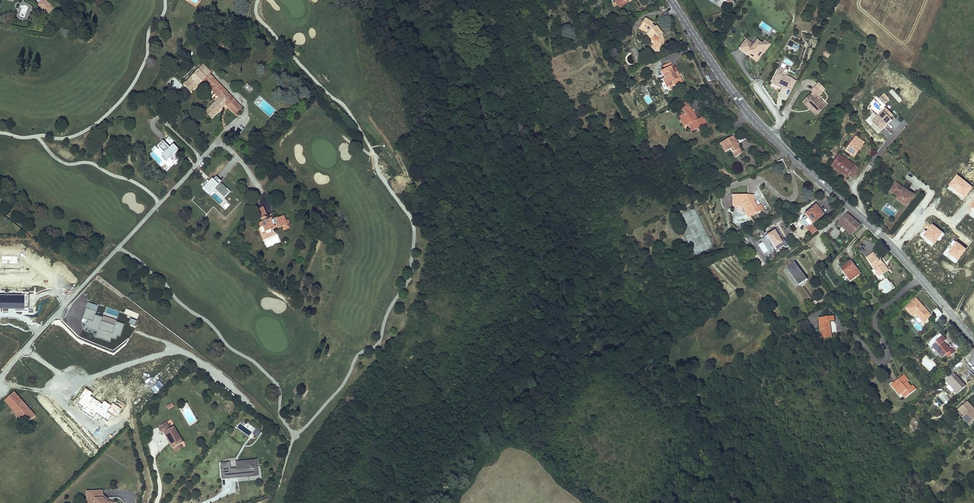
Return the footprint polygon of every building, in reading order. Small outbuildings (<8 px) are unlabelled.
[(54,8),(47,0),(42,0),(38,4),(47,14),(54,8)] [(605,9),(607,7),(601,0),(599,0),(598,1),(605,9)] [(616,0),(601,0),(607,7),(605,9),(609,13),(616,6),(619,4),(622,6),(628,0),(618,0),(617,1),(616,0)] [(619,9),(616,6),(609,13),(606,16),(609,18),(619,9)] [(644,30),(635,27),(632,39),(640,42),(639,44),(648,51),(649,49),(649,54),(658,53),(658,45),(654,42),(656,39),(657,38),(647,31),(646,34),(643,32),(644,30)] [(747,37),(739,47),(749,54),(757,61),(764,52),(765,52),(772,43),(766,38),(763,41),(758,37),(754,42),(747,37)] [(787,47),(796,53),(799,48),(790,42),(787,47)] [(626,65),(620,68),(624,74),(630,71),(626,65)] [(239,108),(211,79),(213,77),(206,70),(185,89),(193,97),(204,85),(221,103),(206,118),(212,124),(227,109),(233,114),(239,108)] [(656,74),(660,81),(668,76),(664,70),(656,74)] [(777,75),(773,84),(780,87),(786,91),(791,81),(785,79),(777,75)] [(660,81),(657,82),(658,84),(656,85),(658,87),(661,93),(662,92),(667,89),(668,91),(676,87),(674,82),(671,84),(669,79),(668,76),(660,81)] [(246,83),(243,87),(250,93),(254,88),(251,85),(250,86),(246,83)] [(816,110),(820,110),(825,105),(819,100),(819,99),(819,97),(818,95),(821,91),(816,87),(809,95),(808,94),(802,100),(809,107),(810,105),(816,110)] [(899,103),(902,100),(892,90),(889,92),(899,103)] [(884,105),(887,101),(882,96),(878,99),(884,105)] [(691,114),(684,102),(675,106),(680,115),(682,114),(684,117),(679,120),(682,126),(687,123),(688,126),(692,132),(696,130),(698,133),(707,128),(702,119),(696,123),(694,120),(691,121),(689,115),(691,114)] [(809,107),(817,114),(820,110),(816,110),(810,105),(809,107)] [(244,113),(239,108),(233,114),(238,119),(244,113)] [(891,120),(882,111),(877,116),(878,117),(872,123),(879,131),(891,120)] [(729,138),(718,145),(724,154),(727,152),(731,160),(738,156),(735,150),(735,147),(733,145),(732,146),(730,143),(732,142),(729,138)] [(850,140),(844,150),(854,156),(860,147),(850,140)] [(173,145),(170,148),(163,141),(150,154),(166,170),(179,157),(177,154),(179,152),(173,145)] [(724,154),(718,145),(715,146),(721,156),(724,154)] [(829,150),(822,162),(833,170),(846,178),(854,167),(829,150)] [(224,199),(231,192),(214,176),(204,186),(205,187),(203,189),(225,210),(230,205),(224,199)] [(904,207),(912,197),(894,185),(890,190),(895,193),(893,196),(897,198),(895,201),(898,203),(904,207)] [(753,203),(751,195),(732,197),(732,203),(729,203),(730,209),(742,208),(745,213),(750,212),(752,216),(757,213),(755,207),(753,203)] [(755,207),(757,213),(763,210),(760,204),(755,207)] [(805,213),(812,220),(822,211),(820,208),(816,204),(805,213)] [(263,208),(257,210),(260,218),(266,216),(263,208)] [(853,221),(846,214),(835,224),(848,238),(859,227),(853,221)] [(275,221),(263,225),(265,230),(267,229),(268,234),(278,231),(277,228),(280,227),(281,231),(290,228),(287,220),(281,222),(281,221),(276,223),(275,221)] [(819,227),(812,220),(807,224),(814,231),(819,227)] [(775,252),(785,247),(776,231),(767,236),(775,252)] [(773,249),(768,240),(767,241),(765,238),(757,242),(764,253),(769,251),(773,249)] [(877,257),(874,252),(865,259),(868,263),(870,261),(873,266),(870,268),(873,271),(876,269),(877,271),(879,269),(878,268),(882,265),(880,261),(879,262),(875,258),(877,257)] [(842,269),(852,281),(862,274),(853,262),(852,261),(842,269)] [(795,262),(782,271),(796,289),(808,280),(795,262)] [(29,312),(29,291),(10,291),(10,290),(0,290),(0,312),(29,312)] [(925,325),(933,318),(925,309),(918,302),(909,310),(916,318),(918,316),(925,325)] [(121,338),(125,325),(116,322),(115,326),(102,322),(103,318),(96,316),(98,307),(87,304),(83,320),(87,321),(85,329),(97,332),(96,338),(110,342),(111,339),(116,341),(117,337),(121,338)] [(916,318),(909,310),(906,312),(913,320),(916,318)] [(43,322),(48,317),(45,314),(40,319),(43,322)] [(829,323),(819,324),(821,340),(831,339),(829,323)] [(939,342),(934,346),(944,359),(947,356),(951,361),(959,355),(955,350),(953,351),(947,345),(946,346),(944,344),(946,343),(948,340),(944,335),(937,340),(939,342)] [(67,352),(64,361),(71,364),(74,354),(67,352)] [(905,377),(903,374),(896,379),(901,385),(903,383),(901,380),(905,377)] [(19,387),(23,382),(13,375),(9,380),(19,387)] [(958,398),(967,390),(961,383),(954,376),(946,384),(949,388),(947,390),(951,395),(953,392),(958,398)] [(908,381),(905,377),(901,380),(903,383),(901,385),(896,379),(891,383),(895,388),(894,389),(900,397),(901,396),(905,400),(916,392),(913,388),(911,389),(906,383),(908,381)] [(897,399),(900,397),(894,389),(895,388),(891,383),(890,381),(885,384),(897,399)] [(57,400),(67,388),(61,383),(51,395),(57,400)] [(34,415),(9,386),(0,394),(0,395),(24,423),(34,415)] [(939,395),(945,403),(950,400),(944,392),(939,395)] [(168,411),(175,407),(172,403),(166,406),(168,411)] [(965,419),(964,420),(967,424),(969,423),(972,427),(973,425),(973,411),(968,404),(959,412),(965,419)] [(179,445),(181,444),(171,428),(168,430),(164,424),(155,429),(159,435),(161,434),(164,440),(165,439),(168,443),(167,443),(171,450),(179,445)] [(179,445),(171,450),(173,454),(181,449),(179,445)] [(236,475),(257,475),(257,462),(236,462),(236,467),(230,467),(230,462),(221,462),(221,475),(227,475),(227,470),(236,470),(236,475)] [(227,475),(221,475),(221,477),(257,478),(257,475),(236,475),(236,470),(227,470),(227,475)] [(86,491),(86,498),(89,498),(89,502),(115,502),(110,502),(108,502),(102,497),(102,495),(102,490),(86,491)]
